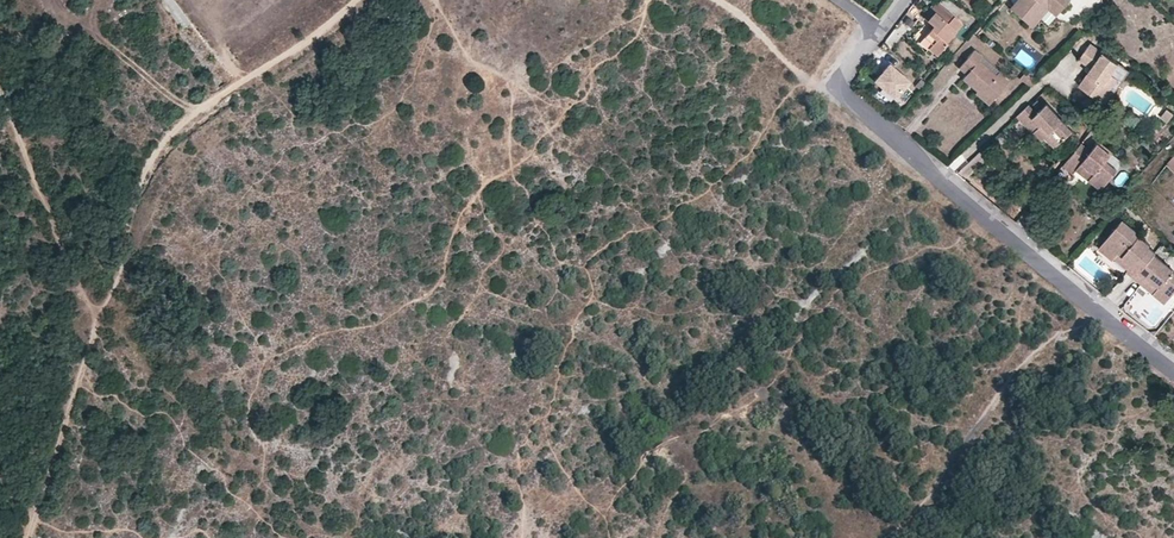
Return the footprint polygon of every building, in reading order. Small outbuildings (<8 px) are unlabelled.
[(942,7),(938,3),(935,0),(930,0),(919,13),(924,18),(928,22),(916,37),(924,44),(936,55),(963,25),(942,7)] [(1033,28),(1048,10),(1056,16),(1070,0),(1018,0),(1011,9),(1033,28)] [(924,44),(916,37),(911,42),(919,49),(924,44)] [(1079,59),(1103,77),(1107,80),(1104,85),(1100,82),(1091,94),(1113,109),(1127,88),(1122,84),(1129,73),(1090,44),(1079,59)] [(999,73),(997,75),(980,61),(983,57),(975,50),(960,68),(967,74),(963,79),(977,90),(975,93),(989,104),(1008,81),(999,73)] [(895,97),(909,81),(889,63),(883,71),(885,73),(883,75),(880,73),(875,80),(895,97)] [(1031,86),(1037,81),(1026,73),(1022,79),(1031,86)] [(1113,109),(1118,113),(1141,81),(1129,73),(1122,84),(1127,88),(1113,109)] [(481,90),(483,77),(469,75),(467,88),(481,90)] [(897,99),(904,104),(913,91),(906,86),(897,99)] [(1054,148),(1071,132),(1046,105),(1037,113),(1029,105),(1017,117),(1033,133),(1034,132),(1037,130),(1054,148)] [(1041,140),(1037,144),(1047,155),(1054,148),(1037,130),(1034,132),(1041,140)] [(1101,189),(1117,170),(1107,161),(1113,153),(1099,141),(1091,151),(1082,143),(1064,165),(1073,172),(1077,169),(1080,165),(1093,175),(1089,179),(1101,189)] [(1089,179),(1093,175),(1080,165),(1077,169),(1089,179)] [(1114,258),(1116,255),(1131,266),(1128,269),(1127,271),(1136,277),(1154,254),(1156,252),(1149,246),(1150,244),(1135,232),(1137,230),(1123,220),(1100,248),(1113,259),(1114,258)] [(1173,272),(1173,270),(1154,254),(1136,277),(1142,282),(1143,283),(1146,279),(1157,288),(1154,292),(1166,302),(1173,292),(1173,273),(1173,272)] [(1116,255),(1114,258),(1128,269),(1131,266),(1116,255)] [(1154,292),(1157,288),(1146,279),(1143,283),(1154,292)]
